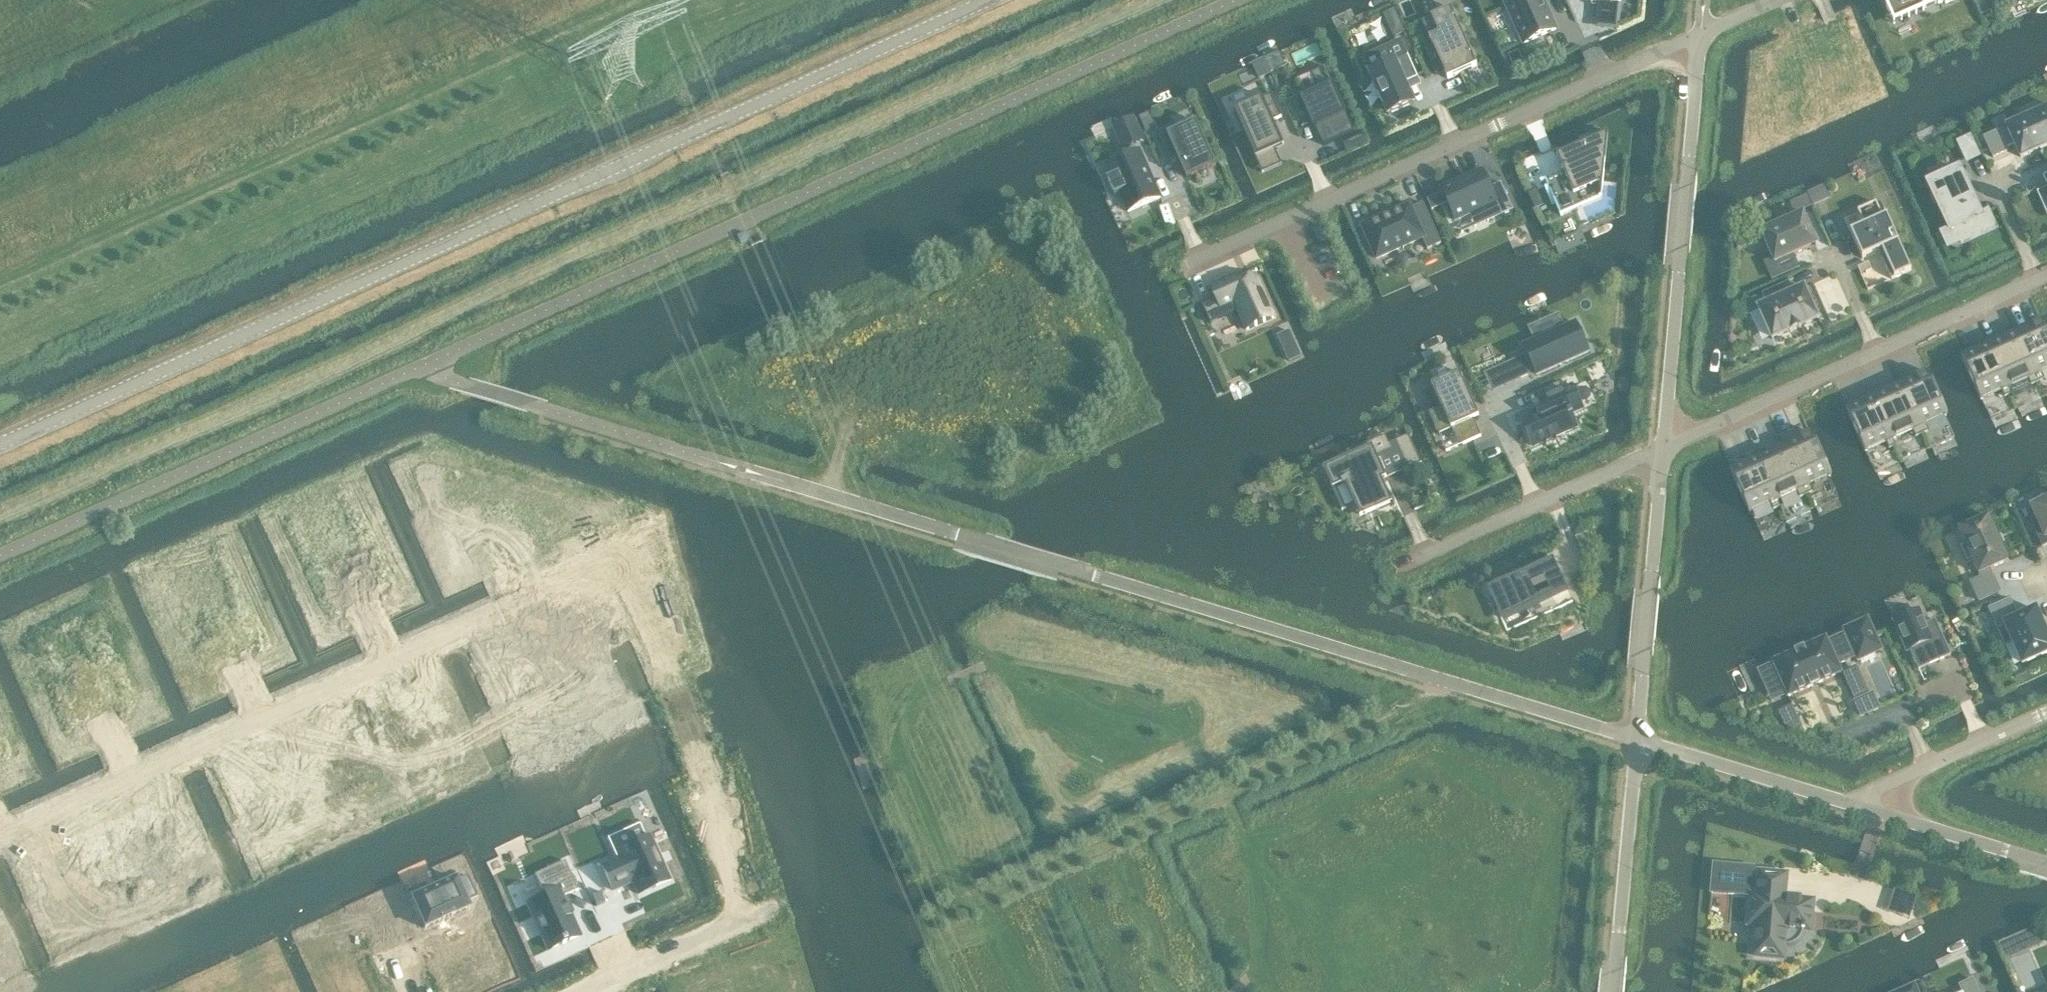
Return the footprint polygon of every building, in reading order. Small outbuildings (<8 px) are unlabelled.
[(1543,0),(1504,0),(1524,44),(1556,29),(1543,0)] [(1577,22),(1600,12),(1601,2),(1620,4),(1621,0),(1567,0),(1577,22)] [(1894,24),(1944,1),(1945,4),(1954,0),(1883,0),(1894,24)] [(1977,9),(1991,3),(1990,0),(1973,0),(1977,9)] [(1477,66),(1451,9),(1434,16),(1442,33),(1430,38),(1434,47),(1426,51),(1426,49),(1425,50),(1436,75),(1437,74),(1436,73),(1444,69),(1448,79),(1477,66)] [(1393,11),(1383,15),(1393,38),(1404,33),(1393,11)] [(1402,41),(1363,59),(1388,114),(1414,103),(1405,83),(1418,78),(1402,41)] [(1792,59),(1774,67),(1782,84),(1777,86),(1784,102),(1806,91),(1808,95),(1824,87),(1828,97),(1843,91),(1846,97),(1854,93),(1855,96),(1879,85),(1863,49),(1835,62),(1828,46),(1810,54),(1808,48),(1790,56),(1792,59)] [(1265,61),(1255,66),(1261,80),(1272,75),(1265,61)] [(1325,67),(1295,81),(1302,98),(1300,99),(1314,130),(1316,129),(1324,146),(1355,132),(1325,67)] [(1283,144),(1273,121),(1282,117),(1271,93),(1236,109),(1257,156),(1283,144)] [(2038,113),(2034,105),(2019,112),(2023,120),(2007,127),(2009,131),(2000,135),(1999,131),(1984,138),(1993,158),(2008,151),(2006,147),(2014,144),(2021,157),(2039,149),(2039,150),(2040,149),(2041,149),(2040,149),(2046,146),(2046,109),(2038,113)] [(1149,113),(1138,118),(1145,132),(1155,128),(1149,113)] [(1123,148),(1143,139),(1134,117),(1113,126),(1123,148)] [(1175,125),(1157,133),(1170,161),(1177,158),(1187,179),(1216,165),(1198,125),(1197,121),(1177,130),(1175,125)] [(1603,184),(1608,133),(1560,154),(1565,166),(1562,167),(1563,171),(1545,179),(1546,181),(1548,186),(1556,203),(1557,203),(1601,184),(1603,184)] [(1978,156),(1970,138),(1959,143),(1967,161),(1978,156)] [(1161,198),(1139,150),(1107,165),(1113,177),(1107,180),(1115,196),(1120,194),(1129,212),(1161,198)] [(1980,215),(1959,169),(1928,183),(1951,231),(1956,228),(1963,243),(1995,228),(1988,212),(1980,215)] [(1482,170),(1442,189),(1443,192),(1448,202),(1456,220),(1495,203),(1501,216),(1508,213),(1513,210),(1501,183),(1490,188),(1482,170)] [(1824,187),(1808,194),(1812,205),(1829,197),(1824,187)] [(1529,193),(1535,209),(1544,205),(1537,190),(1529,193)] [(1443,192),(1427,199),(1432,209),(1448,202),(1443,192)] [(1807,196),(1791,203),(1795,212),(1811,206),(1807,196)] [(1911,270),(1880,201),(1858,211),(1864,226),(1850,232),(1862,259),(1879,251),(1892,279),(1911,270)] [(1410,205),(1362,226),(1377,259),(1423,238),(1428,249),(1441,243),(1423,203),(1411,209),(1410,205)] [(1803,215),(1761,233),(1774,260),(1764,265),(1771,279),(1799,267),(1794,255),(1810,248),(1816,245),(1815,241),(1803,215)] [(1321,227),(1313,231),(1318,241),(1325,238),(1321,227)] [(745,233),(738,237),(739,239),(741,244),(749,240),(748,238),(746,235),(745,233)] [(1872,271),(1868,263),(1858,268),(1861,275),(1872,271)] [(1274,318),(1255,276),(1240,283),(1237,276),(1212,287),(1217,298),(1202,304),(1210,324),(1238,311),(1247,331),(1274,318)] [(1818,319),(1804,288),(1786,296),(1782,285),(1762,294),(1767,305),(1759,308),(1772,339),(1790,332),(1792,332),(1792,331),(1799,327),(1799,328),(1801,327),(1818,319)] [(2043,322),(2042,323),(2016,334),(2038,382),(2045,379),(2042,372),(2046,370),(2046,330),(2043,322)] [(1575,323),(1524,346),(1537,375),(1588,352),(1575,323)] [(2038,382),(2016,334),(1990,346),(2009,387),(2028,378),(2031,385),(2038,382)] [(1297,346),(1286,351),(1291,362),(1301,357),(1297,346)] [(2009,387),(1990,346),(1964,358),(1963,358),(1981,400),(1985,398),(2002,390),(2005,397),(2012,394),(2009,387)] [(1524,357),(1511,362),(1519,379),(1531,373),(1524,357)] [(1442,407),(1429,413),(1439,435),(1452,429),(1459,446),(1481,436),(1474,419),(1479,417),(1475,408),(1459,373),(1432,385),(1442,407)] [(1946,415),(1928,374),(1927,375),(1901,386),(1922,434),(1929,431),(1926,424),(1944,416),(1946,415)] [(1539,416),(1523,423),(1534,447),(1576,428),(1571,417),(1573,416),(1572,413),(1582,409),(1572,386),(1563,390),(1560,383),(1543,390),(1546,398),(1534,404),(1539,416)] [(1922,434),(1901,386),(1875,398),(1893,439),(1912,430),(1916,437),(1922,434)] [(1893,439),(1875,398),(1849,409),(1847,410),(1866,451),(1869,450),(1886,442),(1889,449),(1896,446),(1893,439)] [(1353,455),(1327,467),(1336,487),(1347,482),(1348,484),(1357,504),(1363,517),(1369,514),(1391,505),(1379,479),(1384,477),(1386,477),(1377,457),(1392,450),(1386,435),(1351,451),(1353,455)] [(1398,443),(1396,444),(1407,467),(1419,462),(1420,464),(1422,463),(1409,435),(1408,436),(1409,438),(1398,443)] [(1830,476),(1812,435),(1811,435),(1785,447),(1806,495),(1813,492),(1810,485),(1828,477),(1830,476)] [(1806,495),(1785,447),(1759,459),(1777,500),(1797,491),(1800,498),(1806,495)] [(1777,500),(1759,459),(1733,470),(1731,471),(1750,512),(1753,511),(1770,503),(1773,510),(1780,507),(1777,500)] [(2042,547),(2046,545),(2046,500),(2031,507),(2039,523),(2033,526),(2042,547)] [(2008,561),(1988,517),(1959,530),(1966,544),(1960,547),(1967,563),(1972,560),(1979,574),(1981,578),(1970,582),(1979,601),(2000,592),(1993,578),(1989,569),(2008,561)] [(1553,558),(1488,588),(1491,596),(1494,595),(1501,609),(1498,610),(1501,619),(1539,602),(1537,598),(1537,599),(1530,585),(1544,579),(1550,592),(1550,593),(1552,596),(1567,589),(1553,558)] [(2018,617),(2010,599),(1988,609),(2005,646),(2012,643),(2022,664),(2046,653),(2046,634),(2036,609),(2018,617)] [(1951,655),(1935,620),(1925,624),(1919,610),(1894,621),(1907,651),(1910,650),(1918,669),(1951,655)] [(1838,665),(1856,657),(1858,661),(1882,650),(1868,618),(1844,629),(1845,633),(1828,641),(1826,637),(1773,661),(1774,664),(1759,670),(1766,686),(1781,679),(1788,697),(1842,672),(1838,665)] [(1879,708),(1873,694),(1855,702),(1861,716),(1879,708)] [(622,858),(601,867),(612,891),(625,885),(624,883),(632,880),(638,895),(669,881),(649,838),(619,851),(622,858)] [(557,891),(527,905),(548,951),(579,936),(562,898),(577,891),(564,862),(547,869),(557,891)] [(1811,931),(1812,912),(1804,911),(1805,900),(1784,899),(1787,875),(1760,872),(1760,873),(1754,872),(1755,867),(1714,864),(1711,893),(1751,897),(1749,926),(1757,926),(1754,956),(1784,959),(1785,947),(1790,947),(1794,945),(1798,943),(1801,939),(1804,935),(1805,931),(1811,931)] [(455,879),(411,899),(425,929),(469,909),(466,903),(477,898),(467,876),(456,881),(455,879)] [(474,928),(432,947),(438,961),(434,963),(441,977),(438,978),(440,980),(446,977),(452,991),(497,971),(492,959),(495,959),(486,939),(480,942),(474,928)] [(325,965),(335,987),(326,991),(327,991),(378,991),(376,986),(371,988),(355,952),(325,965)] [(1973,980),(1960,985),(1963,991),(1979,991),(1973,980)]
